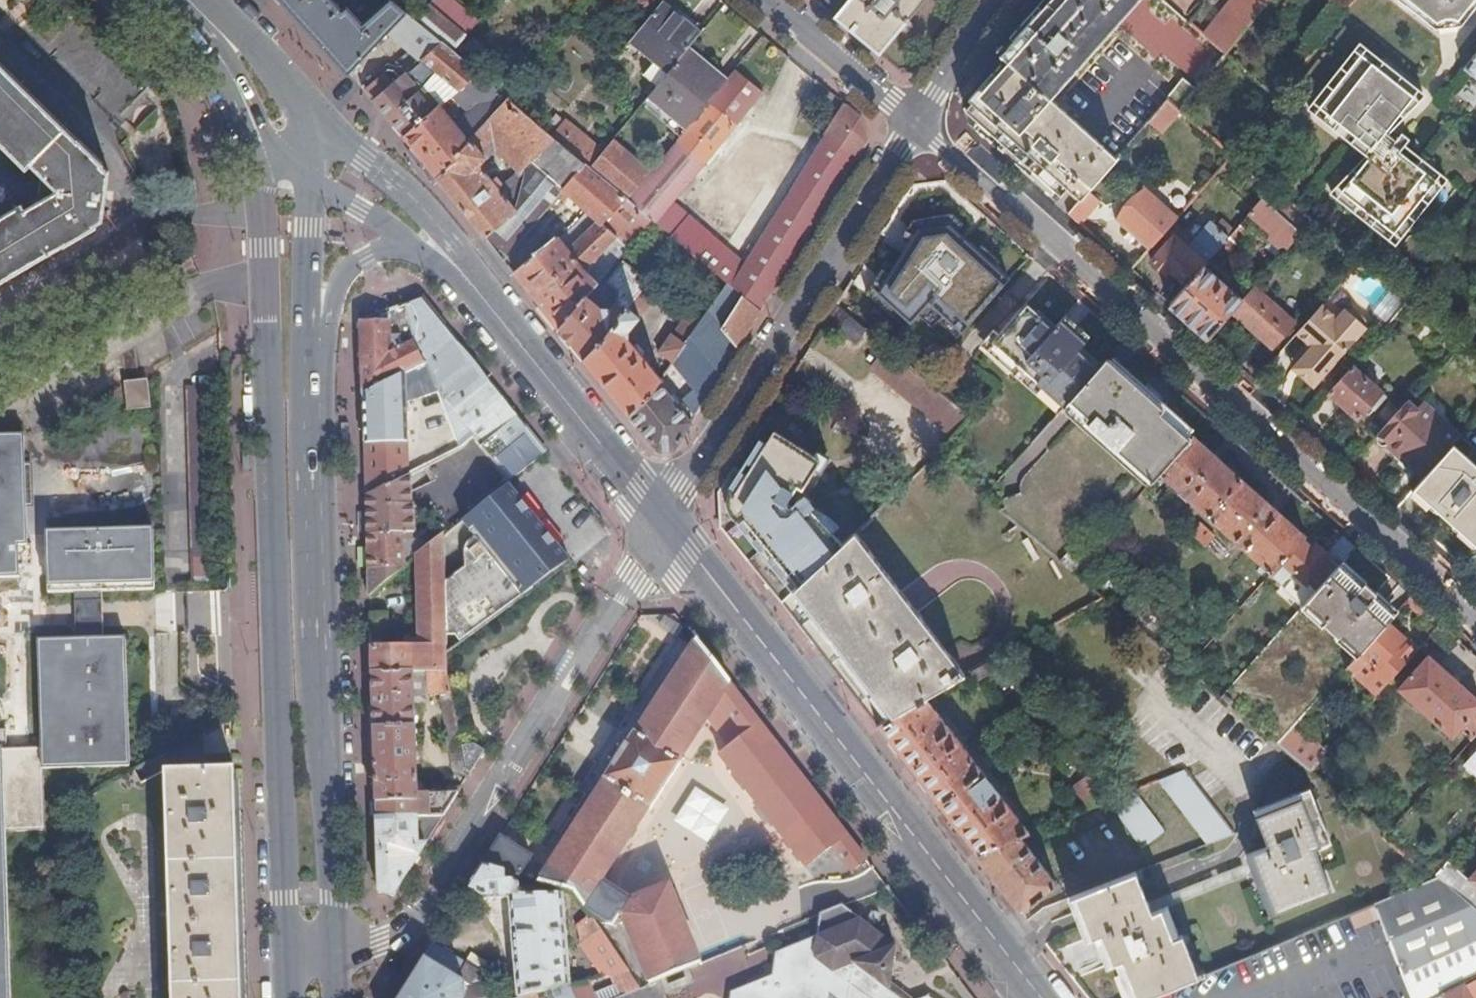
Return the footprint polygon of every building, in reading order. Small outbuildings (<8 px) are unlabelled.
[(349,75),(391,31),(407,15),(389,0),(386,0),(358,31),(330,0),(281,0),(349,75)] [(635,12),(641,5),(646,9),(654,0),(620,0),(635,12)] [(835,18),(881,55),(926,0),(850,0),(835,18)] [(1000,56),(1010,66),(1000,79),(998,78),(968,111),(1061,194),(1068,187),(1082,199),(1090,191),(1118,159),(1050,97),(1137,0),(1050,0),(1000,56)] [(1184,18),(1199,0),(1164,0),(1184,18)] [(1203,34),(1226,54),(1268,0),(1230,0),(1203,34)] [(1418,15),(1422,10),(1437,22),(1458,20),(1470,5),(1475,8),(1475,7),(1475,0),(1399,0),(1418,15)] [(1159,1),(1130,24),(1177,83),(1206,59),(1159,1)] [(654,62),(669,74),(689,50),(700,36),(662,4),(631,42),(654,62)] [(478,75),(407,15),(391,31),(412,50),(366,91),(403,138),(439,108),(440,106),(433,97),(429,97),(424,89),(409,101),(394,83),(423,60),(440,75),(458,91),(466,84),(478,75)] [(687,130),(727,82),(689,50),(669,74),(657,89),(649,99),(687,130)] [(1463,68),(1475,78),(1475,51),(1463,68)] [(1399,83),(1362,54),(1321,107),(1361,139),(1355,145),(1369,157),(1343,191),(1396,233),(1442,174),(1421,158),(1417,163),(1401,150),(1411,137),(1403,132),(1401,134),(1391,125),(1420,89),(1405,77),(1399,83)] [(423,60),(394,83),(409,101),(424,89),(434,81),(440,75),(423,60)] [(657,89),(669,74),(654,62),(642,77),(657,89)] [(56,196),(0,223),(0,286),(102,227),(112,178),(0,66),(0,142),(56,196)] [(728,286),(762,313),(823,215),(867,144),(862,119),(847,107),(747,268),(675,204),(763,94),(736,71),(727,82),(687,130),(651,175),(630,202),(652,221),(671,237),(681,246),(728,286)] [(510,99),(478,75),(466,84),(473,91),(469,94),(479,104),(455,125),(439,108),(403,138),(418,156),(437,180),(510,99)] [(1181,111),(1197,90),(1183,79),(1167,98),(1169,100),(1181,111)] [(433,97),(440,106),(448,100),(434,81),(424,89),(429,97),(433,97)] [(1266,109),(1277,97),(1272,92),(1266,92),(1260,100),(1261,105),(1266,109)] [(557,199),(586,165),(553,138),(544,129),(510,99),(437,180),(470,221),(504,262),(557,199)] [(1169,100),(1148,124),(1160,134),(1181,111),(1169,100)] [(553,138),(566,122),(557,114),(544,129),(553,138)] [(590,169),(603,153),(566,122),(553,138),(586,165),(590,169)] [(590,169),(630,202),(651,175),(612,143),(603,153),(590,169)] [(590,169),(586,165),(557,199),(562,202),(569,196),(589,214),(568,232),(577,243),(568,252),(558,240),(513,274),(528,292),(559,331),(588,297),(612,269),(599,258),(607,250),(619,260),(652,221),(630,202),(590,169)] [(1117,220),(1150,250),(1178,218),(1144,188),(1117,220)] [(1082,199),(1069,215),(1081,225),(1101,201),(1090,191),(1082,199)] [(1301,233),(1264,200),(1241,225),(1249,232),(1253,227),(1282,252),(1301,233)] [(966,333),(1021,274),(948,210),(922,213),(869,294),(911,327),(934,305),(966,333)] [(1171,270),(1188,285),(1205,266),(1214,256),(1230,238),(1213,224),(1190,251),(1174,237),(1153,262),(1167,275),(1171,270)] [(568,252),(577,243),(568,232),(558,240),(568,252)] [(1243,238),(1235,232),(1230,238),(1214,256),(1221,263),(1243,238)] [(681,246),(671,237),(662,248),(672,257),(681,246)] [(588,297),(559,331),(571,346),(583,361),(648,283),(625,264),(609,282),(619,291),(619,301),(612,311),(604,311),(588,297)] [(1188,285),(1171,305),(1187,319),(1208,338),(1230,312),(1242,299),(1205,266),(1188,285)] [(1405,301),(1364,268),(1345,290),(1383,325),(1405,301)] [(652,279),(648,283),(583,361),(607,392),(629,418),(649,399),(658,385),(661,380),(643,358),(643,354),(638,345),(634,346),(628,339),(629,330),(664,290),(652,279)] [(728,286),(701,324),(675,361),(701,392),(693,404),(701,412),(762,313),(728,286)] [(1294,322),(1253,286),(1242,299),(1230,312),(1271,348),(1294,322)] [(422,367),(425,366),(458,350),(438,325),(419,302),(403,308),(412,346),(422,367)] [(1322,303),(1296,333),(1310,345),(1300,358),(1307,365),(1299,373),(1314,386),(1367,327),(1365,325),(1366,320),(1354,309),(1347,309),(1345,307),(1336,316),(1322,303)] [(867,331),(836,305),(824,326),(857,347),(867,331)] [(1067,405),(1084,387),(1099,369),(1080,352),(1087,343),(1063,321),(1053,331),(1026,307),(994,343),(1065,407),(1067,405)] [(360,358),(361,398),(422,367),(412,346),(403,308),(359,325),(360,358)] [(660,355),(673,364),(675,361),(701,324),(691,313),(674,337),(671,336),(660,355)] [(1063,321),(1087,343),(1091,338),(1067,316),(1063,321)] [(459,451),(471,441),(475,438),(510,480),(545,453),(506,410),(492,392),(458,350),(425,366),(435,391),(447,421),(456,443),(459,451)] [(970,418),(922,378),(892,352),(876,370),(954,436),(970,418)] [(1307,365),(1300,358),(1292,367),(1299,373),(1307,365)] [(1148,396),(1108,360),(1099,369),(1084,387),(1125,423),(1148,396)] [(1382,391),(1353,364),(1329,392),(1358,418),(1382,391)] [(363,443),(365,500),(408,477),(427,467),(423,459),(407,467),(405,406),(435,391),(425,366),(422,367),(361,398),(363,443)] [(127,408),(149,406),(146,379),(124,381),(127,408)] [(649,399),(629,418),(657,453),(675,452),(692,424),(658,385),(649,399)] [(1194,437),(1148,396),(1125,423),(1084,387),(1067,405),(1154,483),(1161,475),(1194,437)] [(1419,411),(1409,401),(1379,436),(1379,443),(1383,447),(1389,446),(1425,479),(1454,445),(1461,438),(1424,405),(1419,411)] [(437,450),(456,443),(447,421),(430,429),(437,450)] [(781,602),(842,544),(809,510),(805,511),(802,512),(798,511),(796,510),(792,514),(785,507),(816,458),(774,433),(746,477),(733,469),(718,494),(721,528),(781,602)] [(22,434),(0,435),(0,576),(17,575),(16,545),(26,544),(22,434)] [(1306,537),(1194,437),(1161,475),(1273,573),(1306,537)] [(1454,445),(1425,479),(1416,490),(1455,526),(1454,528),(1475,547),(1475,465),(1454,445)] [(377,591),(417,559),(443,538),(445,536),(438,527),(418,543),(411,542),(403,543),(402,536),(411,536),(412,536),(412,507),(409,507),(408,477),(365,500),(365,510),(367,546),(368,583),(368,599),(377,591)] [(569,565),(538,525),(509,489),(462,526),(490,562),(521,600),(569,565)] [(1216,537),(1200,524),(1192,534),(1207,547),(1216,537)] [(877,727),(925,699),(965,677),(854,533),(842,544),(781,602),(831,667),(877,727)] [(152,534),(45,537),(47,593),(152,589),(152,534)] [(1326,554),(1306,537),(1273,573),(1269,578),(1279,586),(1293,571),(1317,592),(1340,566),(1357,548),(1344,536),(1326,554)] [(369,633),(371,676),(447,673),(446,655),(445,596),(443,538),(417,559),(420,659),(411,659),(410,649),(387,650),(385,616),(369,617),(369,633)] [(1073,572),(1084,561),(1071,550),(1061,562),(1073,572)] [(1340,566),(1317,592),(1300,611),(1356,660),(1389,624),(1396,615),(1374,596),(1377,593),(1365,583),(1363,586),(1340,566)] [(368,599),(368,601),(376,601),(381,596),(377,591),(368,599)] [(184,592),(182,609),(201,611),(203,595),(184,592)] [(1356,660),(1300,611),(1223,697),(1280,745),(1296,726),(1348,669),(1356,660)] [(1389,624),(1356,660),(1348,669),(1370,686),(1369,688),(1378,696),(1417,652),(1404,640),(1405,639),(1389,624)] [(1442,624),(1431,637),(1450,654),(1462,641),(1442,624)] [(500,839),(482,869),(503,874),(574,893),(590,917),(593,922),(595,920),(603,927),(613,928),(620,918),(624,921),(650,987),(658,984),(658,985),(700,968),(668,890),(632,904),(601,883),(649,811),(651,812),(680,766),(678,765),(692,747),(726,791),(704,810),(741,857),(766,835),(798,887),(815,883),(823,882),(829,882),(836,882),(844,882),(858,878),(874,869),(730,684),(698,643),(636,738),(634,736),(604,782),(606,784),(544,879),(523,873),(532,859),(500,839)] [(9,837),(48,835),(45,773),(132,770),(128,645),(40,648),(45,755),(0,757),(0,997),(15,997),(9,837)] [(1002,655),(970,674),(976,683),(1008,664),(1002,655)] [(1475,736),(1475,697),(1429,655),(1399,690),(1453,737),(1461,729),(1473,739),(1475,736)] [(373,758),(375,821),(444,817),(457,795),(416,796),(412,697),(439,696),(453,774),(465,771),(461,748),(447,673),(371,676),(371,699),(373,758)] [(975,853),(1019,836),(1029,832),(925,699),(877,727),(927,791),(975,853)] [(1296,726),(1280,745),(1311,771),(1328,753),(1296,726)] [(461,748),(465,771),(467,780),(484,752),(474,746),(461,748)] [(235,774),(178,777),(178,768),(164,776),(172,972),(172,997),(243,997),(243,980),(241,923),(238,857),(235,774)] [(1157,782),(1206,846),(1232,835),(1184,771),(1157,782)] [(1074,787),(1090,808),(1107,801),(1109,800),(1091,775),(1074,787)] [(1131,792),(1109,800),(1107,801),(1142,848),(1160,833),(1131,792)] [(1253,855),(1256,863),(1260,873),(1277,916),(1333,893),(1316,850),(1333,844),(1313,796),(1257,818),(1269,848),(1253,855)] [(444,817),(375,821),(378,894),(393,898),(444,817)] [(1004,890),(1021,913),(1058,885),(1019,836),(975,853),(1004,890)] [(1449,861),(1437,875),(1475,909),(1475,870),(1469,878),(1449,861)] [(1256,863),(1149,905),(1153,914),(1163,910),(1163,911),(1260,873),(1256,863)] [(535,995),(548,992),(571,985),(561,895),(542,896),(542,892),(518,886),(512,882),(504,883),(503,874),(482,869),(466,893),(481,901),(509,899),(519,997),(524,997),(535,995)] [(1142,997),(1150,997),(1214,971),(1212,966),(1205,969),(1187,934),(1177,939),(1163,911),(1163,910),(1153,914),(1149,905),(1133,874),(1069,900),(1090,941),(1100,936),(1114,965),(1123,961),(1142,997)] [(1437,875),(1433,879),(1375,905),(1417,997),(1436,997),(1463,985),(1475,979),(1475,909),(1437,875)] [(892,988),(897,953),(843,911),(822,920),(818,941),(776,958),(772,980),(731,995),(730,997),(892,997),(891,997),(892,988)] [(593,922),(590,917),(577,926),(582,945),(594,964),(583,973),(584,982),(626,970),(593,922)] [(487,980),(432,946),(400,997),(488,997),(487,980)] [(658,985),(658,984),(650,987),(640,991),(623,997),(663,997),(658,985)] [(550,997),(595,997),(592,991),(575,997),(571,985),(548,992),(550,997)] [(892,988),(891,997),(892,997),(905,997),(892,988)]
